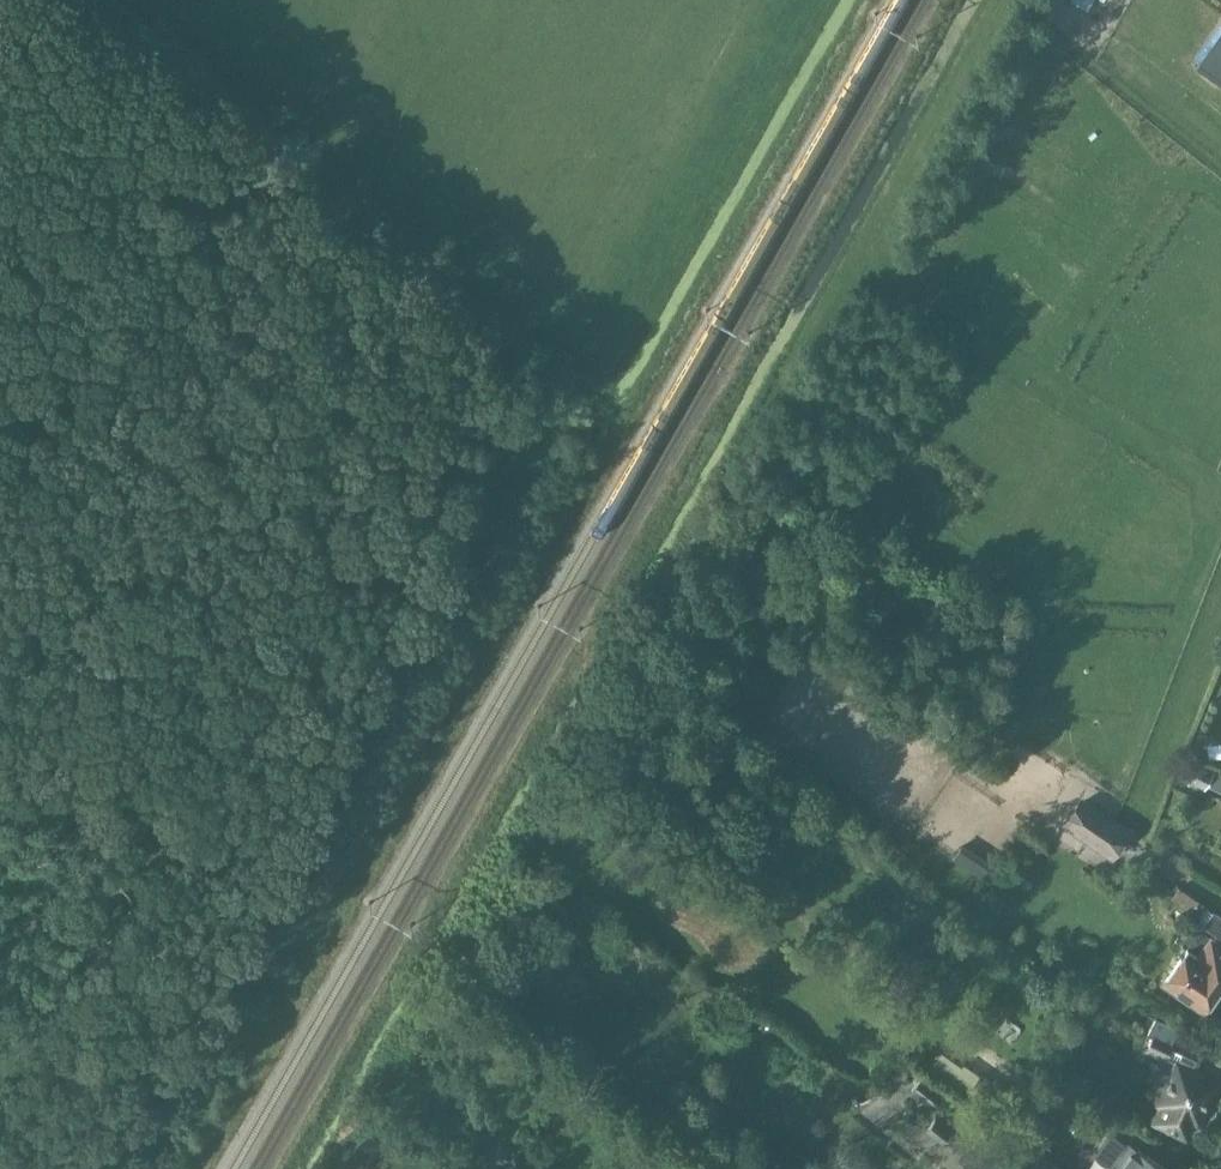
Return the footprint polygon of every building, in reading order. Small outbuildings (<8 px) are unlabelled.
[(1190,62),(1220,84),(1220,19),(1190,62)] [(1181,776),(1205,787),(1206,785),(1220,792),(1220,776),(1213,772),(1188,760),(1181,776)] [(1081,796),(1063,823),(1061,826),(1111,860),(1131,830),(1081,796)] [(1214,913),(1213,913),(1207,909),(1208,909),(1190,896),(1185,905),(1191,909),(1193,906),(1210,918),(1204,926),(1217,935),(1213,941),(1211,940),(1199,958),(1188,950),(1165,984),(1200,1008),(1199,1011),(1206,1016),(1210,1009),(1208,1007),(1220,989),(1220,990),(1220,918),(1214,913)] [(1219,1082),(1192,1069),(1199,1056),(1173,1043),(1180,1028),(1158,1018),(1151,1033),(1154,1035),(1148,1048),(1177,1062),(1158,1103),(1149,1121),(1186,1141),(1195,1121),(1199,1123),(1219,1082)] [(979,1077),(965,1098),(988,1114),(1003,1092),(980,1076),(979,1077)] [(936,1119),(927,1131),(942,1143),(951,1130),(936,1119)] [(1094,1156),(1110,1168),(1109,1168),(1166,1168),(1128,1142),(1125,1146),(1110,1135),(1094,1156)] [(1035,1157),(1026,1168),(1052,1168),(1035,1157)]
